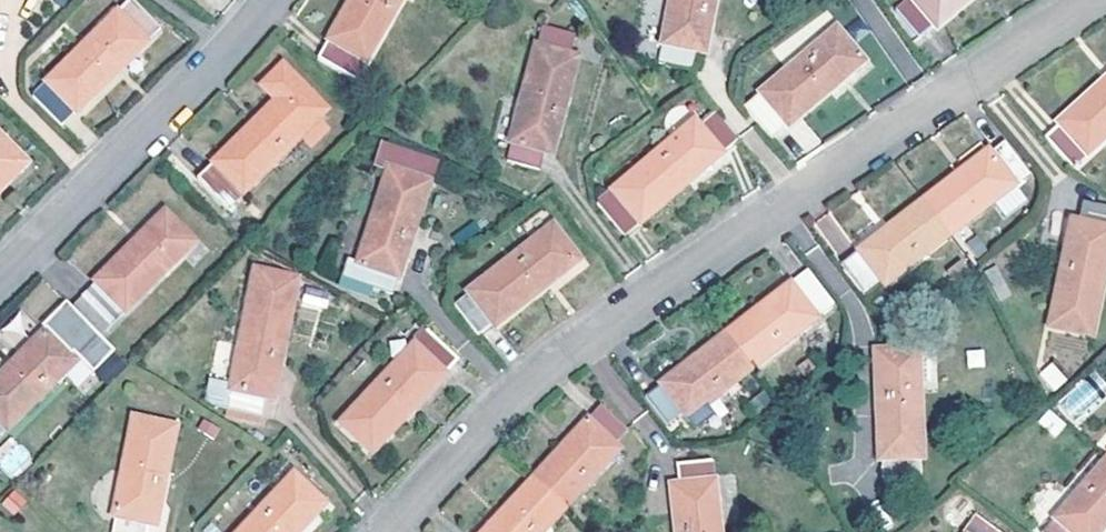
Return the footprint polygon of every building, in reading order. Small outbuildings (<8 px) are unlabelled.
[(357,82),(404,0),(355,0),(321,61),(357,82)] [(711,35),(717,0),(674,0),(661,66),(696,72),(700,52),(704,34),(711,35)] [(939,29),(973,0),(912,0),(898,12),(921,39),(938,28),(939,29)] [(79,114),(79,115),(163,32),(133,1),(120,14),(122,17),(108,32),(105,29),(35,99),(64,128),(79,114)] [(108,32),(122,17),(120,14),(117,11),(103,26),(105,29),(108,32)] [(559,137),(580,59),(572,57),(577,38),(545,29),(540,49),(538,48),(513,144),(515,144),(510,163),(542,172),(547,155),(552,135),(559,137)] [(829,48),(843,35),(839,30),(825,42),(829,48)] [(707,53),(711,35),(704,34),(700,52),(707,53)] [(746,109),(774,142),(866,63),(843,35),(829,48),(825,42),(746,109)] [(264,88),(279,102),(199,182),(230,212),(302,139),(320,121),(329,112),(285,68),(264,88)] [(1074,170),(1105,141),(1105,83),(1060,124),(1062,126),(1047,140),(1074,170)] [(681,145),(677,139),(600,205),(627,238),(739,142),(716,115),(701,128),(681,145)] [(331,131),(320,121),(302,139),(313,150),(331,131)] [(681,145),(701,128),(697,122),(677,139),(681,145)] [(549,174),(559,137),(552,135),(547,155),(542,172),(549,174)] [(29,166),(5,141),(0,145),(0,195),(29,166)] [(992,154),(990,152),(925,203),(952,237),(996,202),(1015,187),(1016,187),(1025,179),(1031,174),(1007,143),(992,154)] [(382,169),(392,173),(359,263),(350,261),(344,280),(395,297),(401,280),(407,261),(438,163),(389,147),(382,169)] [(1029,184),(1036,179),(1031,174),(1025,179),(1029,184)] [(999,207),(1019,192),(1016,187),(1015,187),(996,202),(999,207)] [(952,237),(925,203),(844,266),(865,295),(883,281),(900,268),(905,273),(952,237)] [(1075,249),(1068,247),(1052,327),(1094,336),(1105,277),(1105,209),(1085,204),(1081,223),(1075,249)] [(813,223),(837,255),(853,243),(829,211),(813,223)] [(167,214),(77,305),(78,306),(75,308),(105,337),(185,257),(183,257),(196,244),(167,214)] [(1075,249),(1081,223),(1074,222),(1068,247),(1075,249)] [(539,249),(560,233),(555,227),(535,244),(539,249)] [(539,249),(535,244),(471,294),(472,296),(456,308),(482,340),(582,261),(560,233),(539,249)] [(989,252),(979,238),(969,246),(979,260),(989,252)] [(189,261),(205,244),(200,240),(196,244),(183,257),(185,257),(189,261)] [(403,281),(409,261),(407,261),(401,280),(403,281)] [(957,284),(971,273),(964,264),(950,275),(957,284)] [(887,286),(905,273),(900,268),(883,281),(887,286)] [(1013,298),(998,268),(988,274),(1003,302),(1013,298)] [(802,333),(797,328),(814,314),(818,320),(836,306),(810,273),(728,336),(755,370),(802,333)] [(299,281),(257,274),(232,414),(265,420),(269,399),(272,381),(279,382),(299,281)] [(395,297),(344,280),(341,288),(393,305),(395,297)] [(9,345),(34,327),(15,301),(0,311),(0,333),(9,345)] [(818,320),(814,314),(797,328),(802,333),(804,336),(821,323),(818,320)] [(66,377),(67,376),(62,371),(74,357),(49,332),(0,382),(0,442),(66,377)] [(416,347),(421,352),(404,370),(399,365),(343,425),(374,454),(461,361),(429,332),(416,347)] [(755,370),(728,336),(648,399),(670,428),(686,415),(703,402),(707,407),(755,370)] [(404,370),(421,352),(416,347),(399,365),(404,370)] [(886,378),(885,352),(878,353),(879,379),(886,378)] [(886,378),(879,379),(883,460),(884,460),(885,481),(924,479),(923,459),(925,458),(920,352),(885,352),(886,378)] [(74,357),(62,371),(67,376),(66,377),(68,380),(85,363),(76,355),(74,357)] [(1069,382),(1073,366),(1057,361),(1052,378),(1069,382)] [(222,406),(228,382),(209,377),(203,401),(222,406)] [(276,400),(279,382),(272,381),(269,399),(276,400)] [(690,420),(707,407),(703,402),(686,415),(690,420)] [(616,446),(630,432),(603,408),(534,483),(566,512),(607,467),(602,462),(616,446)] [(1068,427),(1052,412),(1041,424),(1057,439),(1068,427)] [(162,509),(178,430),(136,421),(117,519),(119,519),(116,531),(150,531),(151,525),(155,507),(162,509)] [(607,467),(621,451),(616,446),(602,462),(607,467)] [(714,462),(679,467),(681,488),(684,513),(677,514),(679,531),(722,531),(714,462)] [(1047,531),(1104,531),(1105,530),(1105,464),(1072,503),(1078,508),(1065,523),(1059,518),(1047,531)] [(284,501),(301,481),(296,477),(279,496),(284,501)] [(328,506),(301,481),(284,501),(279,496),(245,531),(303,531),(328,506)] [(489,531),(547,531),(566,512),(534,483),(489,531)] [(684,513),(681,488),(675,488),(677,514),(684,513)] [(12,516),(28,502),(16,489),(1,502),(12,516)] [(159,526),(162,509),(155,507),(151,525),(159,526)]
